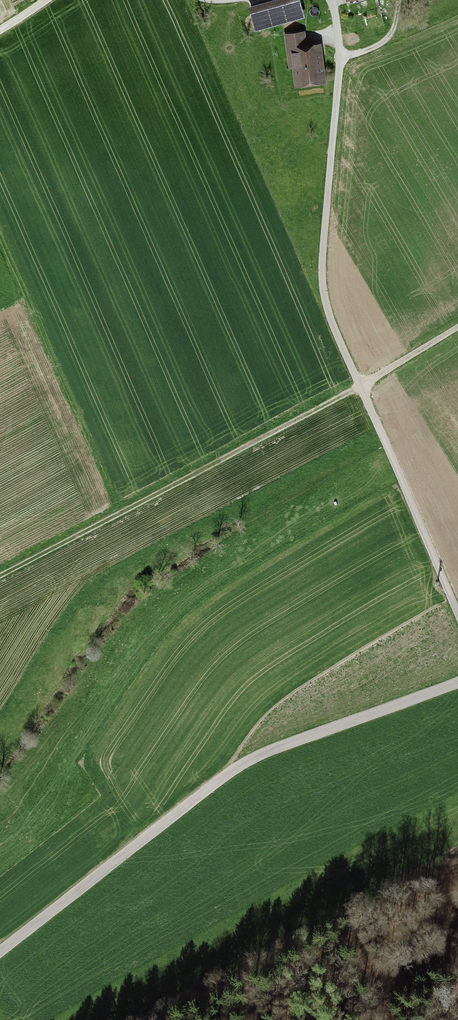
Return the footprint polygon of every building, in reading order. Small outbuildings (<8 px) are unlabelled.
[(252,13),(256,28),(303,15),(299,0),(297,0),(252,13)] [(303,33),(286,35),(288,52),(294,52),(298,83),(323,80),(319,46),(305,48),(303,33)]
